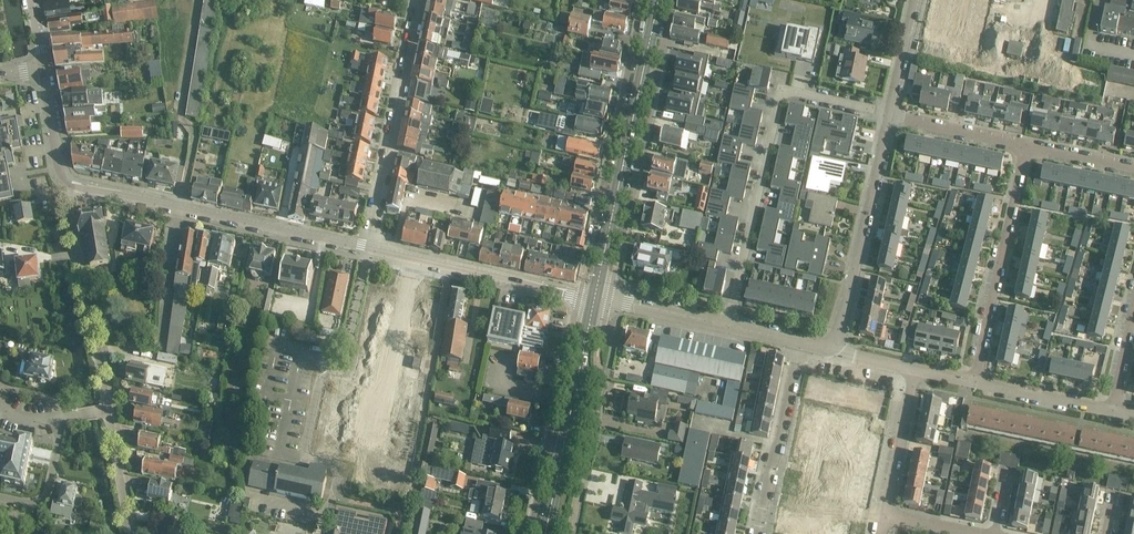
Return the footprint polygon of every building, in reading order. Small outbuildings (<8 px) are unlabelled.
[(46,10),(63,7),(63,12),(76,10),(76,7),(75,4),(71,4),(70,0),(45,0),(46,10)] [(427,8),(444,11),(444,12),(447,13),(448,11),(451,12),(451,13),(454,13),(456,4),(439,0),(429,0),(427,8)] [(481,5),(507,11),(509,0),(507,0),(470,0),(470,3),(481,5)] [(573,8),(582,9),(582,8),(583,5),(583,4),(583,1),(581,1),(578,0),(575,0),(573,6),(573,7),(573,8)] [(608,0),(605,0),(604,6),(610,7),(609,14),(629,19),(632,6),(608,0)] [(676,11),(698,16),(700,10),(719,14),(720,9),(714,7),(683,0),(679,0),(676,11)] [(929,38),(977,48),(987,0),(937,0),(929,38)] [(1071,28),(1072,28),(1075,16),(1072,15),(1075,0),(1074,0),(1064,0),(1056,33),(1066,35),(1068,27),(1071,28)] [(1117,33),(1133,37),(1133,0),(1111,0),(1109,8),(1109,11),(1115,12),(1126,14),(1125,20),(1120,19),(1117,33)] [(158,21),(156,1),(130,4),(128,4),(128,5),(111,7),(114,27),(158,21)] [(331,10),(338,11),(340,11),(341,4),(332,2),(332,3),(327,2),(326,8),(331,9),(331,10)] [(468,6),(466,16),(473,17),(475,7),(468,6)] [(427,8),(425,17),(442,21),(443,17),(450,18),(451,12),(451,13),(451,12),(448,11),(447,13),(444,12),(444,11),(427,8)] [(46,15),(48,29),(70,26),(70,21),(86,18),(86,17),(94,15),(93,9),(85,10),(85,9),(83,9),(76,10),(63,12),(46,15)] [(1116,36),(1117,33),(1120,19),(1125,20),(1126,14),(1121,13),(1115,12),(1109,11),(1105,10),(1100,33),(1116,36)] [(376,21),(375,28),(394,31),(396,19),(378,15),(379,13),(370,11),(368,19),(376,21)] [(627,21),(593,13),(591,23),(603,25),(602,30),(624,35),(624,33),(627,32),(627,29),(626,27),(627,21)] [(861,18),(845,14),(839,13),(838,22),(843,23),(849,24),(845,42),(860,45),(861,43),(871,45),(874,28),(859,25),(861,18)] [(675,15),(672,28),(694,33),(695,27),(704,29),(705,22),(675,15)] [(571,16),(567,35),(587,39),(591,20),(571,16)] [(425,17),(423,27),(448,32),(450,23),(442,21),(425,17)] [(468,18),(467,27),(476,28),(477,20),(468,18)] [(708,28),(716,29),(717,22),(709,21),(708,28)] [(524,23),(523,30),(530,32),(531,24),(524,23)] [(358,26),(357,32),(363,33),(370,35),(369,36),(374,36),(372,44),(373,44),(391,47),(393,33),(394,32),(366,27),(359,25),(358,26)] [(423,27),(421,36),(446,41),(448,32),(423,27)] [(467,27),(465,37),(474,38),(475,29),(467,27)] [(733,27),(731,35),(739,37),(741,29),(733,27)] [(669,40),(671,40),(697,46),(700,34),(694,33),(672,28),(669,40)] [(780,28),(774,56),(781,58),(800,62),(801,62),(803,55),(815,58),(820,31),(807,28),(807,31),(806,34),(787,30),(780,28)] [(52,50),(55,69),(68,68),(90,66),(104,66),(120,66),(120,65),(132,65),(131,53),(125,53),(125,51),(119,51),(119,49),(107,50),(107,47),(134,45),(134,44),(140,44),(139,33),(133,34),(133,33),(80,37),(81,48),(52,50)] [(421,36),(419,45),(437,49),(438,47),(445,48),(446,41),(421,36)] [(462,45),(472,47),(474,38),(465,37),(464,36),(462,45)] [(726,56),(734,58),(738,43),(708,36),(706,46),(727,51),(726,56)] [(51,39),(52,50),(81,48),(80,37),(51,39)] [(591,50),(589,56),(599,59),(599,57),(620,62),(623,48),(602,43),(600,52),(591,50)] [(466,53),(465,56),(471,58),(473,49),(452,44),(451,49),(466,53)] [(1009,44),(1006,57),(1021,60),(1023,47),(1009,44)] [(419,46),(416,59),(437,63),(445,65),(446,59),(469,64),(470,58),(471,58),(465,56),(444,52),(443,54),(440,53),(440,51),(419,46)] [(830,54),(829,57),(838,58),(840,48),(831,47),(831,48),(830,54)] [(858,53),(842,50),(841,57),(846,58),(841,81),(862,86),(864,76),(861,75),(864,62),(857,60),(858,53)] [(352,66),(385,73),(388,61),(370,57),(370,58),(365,57),(364,63),(359,62),(360,56),(352,54),(350,65),(352,66)] [(675,65),(674,71),(676,72),(676,74),(681,75),(700,79),(704,80),(709,58),(694,54),(692,62),(679,59),(678,65),(675,65)] [(599,82),(601,74),(617,78),(620,64),(599,59),(589,56),(583,55),(578,78),(599,82)] [(416,59),(414,71),(425,73),(449,78),(450,78),(451,72),(441,70),(441,69),(436,68),(437,63),(416,59)] [(151,80),(161,79),(162,79),(160,62),(149,64),(151,80)] [(60,95),(61,95),(87,93),(87,91),(83,92),(81,74),(91,72),(90,66),(68,68),(69,73),(57,75),(60,95)] [(367,72),(366,80),(383,84),(385,73),(352,66),(351,71),(365,74),(366,72),(367,72)] [(911,67),(909,74),(916,76),(917,68),(911,67)] [(1108,71),(1106,82),(1109,82),(1113,83),(1116,69),(1109,68),(1108,71)] [(1116,69),(1113,83),(1120,85),(1123,71),(1116,69)] [(429,104),(432,87),(434,80),(437,81),(437,83),(439,88),(447,90),(449,78),(425,73),(414,71),(411,83),(407,100),(429,104)] [(1123,71),(1120,85),(1127,86),(1130,72),(1123,71)] [(734,86),(732,96),(752,101),(754,91),(767,94),(771,76),(753,72),(749,89),(734,86)] [(674,80),(672,87),(675,87),(674,92),(686,94),(684,101),(698,104),(703,83),(700,82),(700,80),(700,79),(681,75),(681,76),(681,78),(677,77),(676,80),(674,80)] [(921,98),(920,104),(920,108),(933,111),(937,93),(929,92),(931,79),(916,76),(912,96),(921,98)] [(557,77),(553,96),(559,97),(563,78),(557,77)] [(937,93),(933,111),(946,114),(948,104),(958,106),(964,78),(957,77),(956,77),(954,85),(956,86),(955,91),(946,89),(945,95),(937,93)] [(351,84),(350,88),(350,89),(380,95),(383,84),(366,80),(364,88),(359,87),(360,86),(351,84)] [(966,82),(963,98),(972,100),(975,84),(966,82)] [(578,86),(575,100),(586,103),(586,100),(589,101),(588,104),(609,108),(609,106),(611,104),(610,101),(612,94),(592,89),(591,91),(588,91),(589,89),(583,87),(578,86)] [(993,94),(994,88),(994,87),(985,86),(984,92),(993,94)] [(344,99),(378,107),(380,95),(350,89),(350,88),(347,88),(346,93),(358,95),(358,94),(363,94),(361,102),(344,99)] [(1012,91),(1011,98),(1020,100),(1021,93),(1012,91)] [(539,92),(537,100),(550,103),(552,95),(550,94),(540,92),(539,92)] [(87,93),(61,95),(63,110),(103,108),(102,99),(92,99),(88,99),(87,94),(87,93)] [(732,96),(729,110),(744,113),(741,127),(758,131),(762,113),(750,110),(752,101),(732,96)] [(466,104),(465,111),(475,113),(477,99),(471,98),(469,105),(466,104)] [(666,104),(665,110),(667,111),(667,113),(687,117),(685,125),(703,129),(705,121),(695,118),(698,105),(698,104),(684,101),(670,98),(670,99),(669,104),(666,104)] [(1041,104),(1050,106),(1051,100),(1042,98),(1041,104)] [(376,118),(378,107),(344,99),(343,105),(356,107),(356,106),(360,107),(359,114),(376,118)] [(981,105),(978,120),(991,122),(995,108),(988,107),(990,101),(982,99),(981,105)] [(483,100),(479,114),(490,117),(493,103),(483,100)] [(1051,100),(1050,106),(1059,108),(1060,101),(1051,100)] [(964,117),(978,120),(981,105),(967,102),(964,117)] [(407,103),(405,113),(425,117),(429,118),(431,108),(407,103)] [(577,103),(574,118),(581,120),(604,125),(604,124),(607,123),(608,118),(606,116),(607,110),(583,105),(583,104),(577,103)] [(1068,110),(1077,111),(1078,105),(1069,103),(1068,110)] [(789,105),(784,126),(785,127),(785,126),(795,128),(793,139),(810,143),(814,122),(802,119),(804,109),(805,109),(805,108),(789,105)] [(995,108),(991,122),(1005,125),(1008,111),(1009,111),(1009,107),(1003,105),(1002,109),(995,108)] [(1078,105),(1077,111),(1086,113),(1087,107),(1078,105)] [(164,106),(152,107),(152,115),(164,114),(164,106)] [(63,110),(65,121),(95,120),(95,112),(98,112),(98,115),(105,114),(105,108),(103,108),(63,110)] [(1095,115),(1104,117),(1106,111),(1097,109),(1095,115)] [(1030,130),(1044,133),(1047,119),(1048,114),(1031,110),(1029,119),(1032,120),(1030,130)] [(819,111),(815,130),(853,138),(857,120),(842,117),(843,117),(841,125),(829,122),(831,115),(831,114),(819,111)] [(1008,111),(1005,125),(1019,128),(1022,114),(1009,111),(1008,111)] [(1106,111),(1104,117),(1113,119),(1114,113),(1106,111)] [(341,112),(340,119),(346,121),(353,122),(352,129),(355,130),(373,133),(375,122),(355,118),(352,117),(352,115),(352,114),(341,112)] [(425,117),(405,113),(403,122),(423,127),(423,126),(428,127),(430,128),(432,118),(429,118),(425,117)] [(543,115),(540,129),(556,133),(555,134),(555,135),(556,135),(561,136),(574,139),(575,134),(582,135),(582,136),(601,140),(602,138),(603,138),(604,134),(603,132),(604,126),(604,125),(585,121),(559,115),(559,116),(558,119),(543,115)] [(728,117),(726,124),(733,125),(734,118),(728,117)] [(13,196),(7,166),(14,164),(12,151),(21,149),(16,119),(0,122),(1,125),(0,126),(0,202),(13,199),(13,196)] [(65,121),(67,136),(92,134),(91,126),(103,125),(103,119),(101,120),(95,120),(65,121)] [(466,119),(464,131),(474,133),(476,121),(466,119)] [(1047,119),(1044,133),(1057,136),(1060,122),(1047,119)] [(1088,127),(1085,142),(1098,145),(1103,124),(1102,124),(1089,121),(1088,127)] [(403,122),(401,131),(421,136),(425,137),(426,137),(428,127),(423,126),(423,127),(403,122)] [(1060,122),(1057,136),(1071,139),(1074,124),(1060,122)] [(1103,124),(1098,145),(1112,147),(1115,133),(1109,132),(1111,124),(1103,123),(1102,124),(1103,124)] [(178,125),(168,124),(171,139),(176,139),(178,125)] [(460,126),(453,124),(452,132),(459,133),(460,126)] [(1074,124),(1071,139),(1085,142),(1088,127),(1074,124)] [(684,134),(704,139),(703,141),(716,144),(717,142),(719,133),(685,126),(683,134),(663,129),(661,137),(658,139),(658,142),(659,145),(659,146),(680,151),(684,134)] [(292,146),(301,148),(325,154),(327,139),(328,139),(328,134),(306,128),(306,129),(305,129),(296,127),(292,146)] [(723,137),(720,150),(740,155),(742,145),(755,148),(756,142),(758,131),(741,127),(738,140),(723,137)] [(203,129),(202,138),(210,140),(212,131),(203,129)] [(344,136),(343,139),(353,141),(370,144),(372,134),(373,133),(355,130),(352,129),(351,129),(350,135),(344,134),(344,135),(344,136)] [(121,140),(143,140),(143,130),(121,130),(121,140)] [(811,148),(810,153),(818,155),(819,150),(823,151),(823,150),(825,143),(836,145),(836,148),(835,153),(834,153),(834,154),(838,155),(846,156),(849,157),(853,138),(815,130),(811,148)] [(401,131),(399,141),(424,146),(426,137),(425,137),(421,136),(401,131)] [(328,134),(328,139),(338,140),(339,135),(339,134),(334,133),(329,132),(328,134)] [(1126,138),(1123,150),(1133,152),(1133,135),(1133,137),(1126,135),(1126,138)] [(272,153),(275,141),(275,139),(264,137),(261,151),(272,153)] [(256,138),(250,142),(254,148),(260,144),(256,138)] [(780,146),(775,168),(790,171),(793,161),(805,163),(804,164),(805,164),(810,143),(793,139),(790,149),(780,147),(780,146)] [(561,153),(561,154),(562,154),(579,158),(598,162),(601,148),(582,144),(578,143),(565,140),(564,140),(561,153)] [(904,154),(918,157),(921,143),(907,140),(904,154)] [(397,151),(399,151),(420,156),(421,151),(433,153),(433,149),(424,147),(424,146),(399,141),(397,151)] [(346,150),(345,156),(367,161),(369,149),(337,142),(336,148),(346,150)] [(921,143),(918,157),(930,159),(933,145),(921,143)] [(933,145),(930,159),(945,162),(949,149),(933,145)] [(70,146),(74,170),(92,173),(96,150),(82,148),(70,146)] [(125,157),(121,179),(132,181),(136,154),(130,153),(131,150),(132,146),(129,146),(128,149),(126,157),(125,157)] [(305,211),(306,211),(310,191),(317,193),(319,181),(321,173),(325,154),(301,148),(287,220),(303,223),(305,211)] [(107,152),(102,175),(112,177),(116,151),(107,149),(107,152)] [(949,149),(945,162),(957,165),(962,151),(949,149)] [(96,150),(92,173),(102,175),(107,152),(96,150)] [(720,150),(717,164),(732,167),(729,181),(746,184),(747,180),(750,167),(738,164),(740,155),(720,150)] [(116,151),(112,177),(121,179),(125,157),(125,153),(116,151)] [(962,151),(957,165),(972,168),(975,154),(962,151)] [(136,154),(132,181),(141,183),(142,182),(141,182),(142,176),(145,154),(136,153),(136,154)] [(145,154),(142,176),(149,178),(147,184),(174,189),(175,183),(182,184),(184,171),(170,168),(170,163),(161,161),(160,166),(145,163),(145,154)] [(396,161),(394,170),(413,176),(418,177),(419,173),(413,172),(415,165),(416,158),(398,154),(397,161),(396,161)] [(975,154),(972,168),(987,171),(990,157),(975,154)] [(342,161),(340,167),(364,172),(367,161),(345,156),(337,155),(336,160),(342,161)] [(990,157),(987,171),(1000,174),(1003,160),(990,157)] [(563,160),(562,167),(569,169),(570,161),(563,160)] [(672,177),(671,180),(683,183),(688,164),(677,161),(676,163),(661,160),(660,165),(655,163),(654,165),(651,166),(651,169),(653,171),(653,173),(672,177)] [(801,191),(801,193),(816,196),(816,195),(817,193),(827,195),(830,182),(840,184),(844,167),(812,160),(806,189),(805,189),(802,188),(801,191)] [(459,197),(461,186),(471,188),(475,173),(465,170),(456,168),(456,170),(423,162),(417,189),(449,196),(449,195),(459,197)] [(577,163),(573,176),(593,181),(593,180),(596,179),(597,175),(595,172),(597,167),(577,163)] [(698,175),(710,178),(713,166),(701,163),(698,175)] [(362,184),(364,172),(340,167),(338,179),(362,184)] [(265,169),(258,168),(256,179),(263,181),(265,169)] [(775,168),(770,189),(771,189),(781,191),(779,202),(796,205),(800,184),(800,185),(788,182),(790,171),(775,168)] [(1041,183),(1054,186),(1056,171),(1044,168),(1042,175),(1035,174),(1033,186),(1040,188),(1041,183)] [(394,170),(392,182),(405,186),(410,188),(413,176),(394,170)] [(1056,171),(1054,186),(1068,189),(1071,174),(1056,171)] [(321,173),(319,181),(344,187),(345,183),(329,180),(330,175),(321,173)] [(1071,174),(1068,189),(1081,191),(1083,177),(1071,174)] [(531,185),(536,186),(546,189),(548,180),(538,177),(538,178),(533,176),(532,182),(526,181),(526,183),(531,184),(531,185)] [(593,181),(573,176),(570,189),(590,194),(590,193),(593,192),(594,188),(592,185),(593,181)] [(647,189),(648,190),(648,193),(658,195),(657,201),(665,203),(666,198),(668,198),(672,182),(683,184),(683,183),(671,180),(671,181),(651,177),(650,184),(648,185),(647,189)] [(933,180),(931,186),(931,187),(940,189),(940,188),(942,182),(943,177),(940,177),(939,182),(933,180)] [(1083,177),(1081,191),(1095,194),(1098,180),(1083,177)] [(508,180),(506,188),(517,191),(519,183),(508,180)] [(1098,180),(1095,194),(1107,197),(1111,182),(1098,180)] [(195,186),(192,199),(191,202),(217,207),(222,184),(211,181),(209,189),(195,186)] [(711,191),(709,204),(725,208),(728,208),(730,199),(742,202),(746,184),(729,181),(726,194),(711,191)] [(955,181),(954,187),(963,189),(964,183),(955,181)] [(386,212),(399,215),(405,186),(392,182),(386,209),(387,210),(386,212)] [(942,182),(940,188),(940,189),(949,190),(950,184),(948,184),(944,183),(944,182),(942,182)] [(1111,182),(1107,197),(1121,200),(1125,185),(1111,182)] [(520,183),(518,191),(529,193),(531,186),(520,183)] [(974,185),(973,191),(982,193),(983,187),(974,185)] [(1121,200),(1133,202),(1133,187),(1125,185),(1121,200)] [(254,209),(278,214),(283,190),(259,186),(254,209)] [(532,187),(530,193),(539,195),(541,189),(532,187)] [(983,187),(982,193),(990,195),(992,189),(983,187)] [(896,188),(893,202),(907,206),(911,191),(896,188)] [(224,189),(220,208),(241,212),(245,193),(224,189)] [(546,189),(545,197),(551,198),(553,191),(546,189)] [(346,190),(345,196),(358,199),(360,192),(346,190)] [(310,191),(306,211),(311,213),(310,219),(325,222),(328,203),(321,202),(321,199),(316,198),(317,193),(310,191)] [(499,215),(511,218),(516,197),(514,196),(514,193),(509,192),(508,195),(504,194),(499,215)] [(564,201),(566,194),(557,192),(555,192),(553,199),(564,201)] [(951,192),(947,203),(954,205),(957,194),(951,192)] [(245,193),(241,212),(250,214),(254,195),(245,193)] [(487,193),(485,202),(499,205),(501,196),(487,193)] [(801,193),(800,201),(806,203),(813,204),(811,211),(808,224),(808,225),(831,230),(837,201),(816,196),(801,193)] [(565,200),(575,203),(576,197),(576,196),(567,194),(565,200)] [(516,197),(511,218),(522,221),(527,199),(526,199),(526,196),(520,195),(520,198),(516,197)] [(576,197),(575,203),(576,203),(575,204),(589,207),(591,201),(576,197)] [(527,199),(522,221),(534,223),(539,202),(537,201),(537,199),(532,198),(532,200),(527,199)] [(329,200),(328,203),(325,222),(338,225),(342,206),(334,205),(335,201),(329,200)] [(979,200),(975,213),(989,216),(992,204),(979,200)] [(539,202),(534,223),(545,226),(550,205),(549,204),(549,202),(543,201),(543,203),(539,202)] [(22,202),(9,204),(11,215),(14,215),(16,226),(33,223),(30,208),(23,209),(22,202)] [(766,209),(761,231),(776,234),(779,222),(791,224),(791,225),(796,205),(779,202),(776,212),(766,210),(766,209)] [(893,202),(890,216),(904,219),(907,206),(893,202)] [(342,206),(338,225),(353,228),(357,209),(349,208),(349,204),(343,203),(342,206)] [(550,205),(545,226),(557,228),(562,207),(560,207),(561,204),(555,203),(555,206),(550,205)] [(938,203),(936,210),(941,212),(944,204),(938,203)] [(947,203),(944,215),(950,217),(954,205),(947,203)] [(1042,203),(1040,209),(1049,211),(1050,205),(1042,203)] [(706,217),(706,218),(720,221),(717,234),(734,238),(736,231),(738,220),(726,217),(728,208),(725,208),(709,204),(706,217)] [(1050,205),(1049,211),(1058,213),(1059,207),(1050,205)] [(562,207),(557,228),(569,231),(574,210),(572,209),(572,207),(567,206),(566,208),(562,207)] [(574,210),(569,231),(583,234),(588,213),(582,212),(582,209),(577,208),(576,210),(574,210)] [(664,223),(672,224),(674,214),(666,213),(666,212),(645,208),(643,219),(641,229),(662,233),(664,223)] [(409,215),(402,243),(402,245),(425,251),(430,231),(418,228),(419,222),(426,224),(427,219),(434,221),(433,223),(438,224),(438,222),(446,224),(450,224),(451,218),(448,217),(416,209),(414,216),(409,215)] [(1069,210),(1068,214),(1068,215),(1076,217),(1078,211),(1069,209),(1069,210)] [(933,220),(938,222),(939,222),(941,212),(936,210),(933,220)] [(1092,210),(1091,216),(1099,218),(1101,211),(1092,210)] [(1082,212),(1078,211),(1076,217),(1085,219),(1086,212),(1082,212)] [(1119,215),(1118,221),(1127,223),(1128,217),(1122,216),(1123,212),(1120,212),(1119,215)] [(685,213),(682,227),(700,230),(701,224),(703,216),(685,213)] [(975,213),(972,226),(985,230),(989,216),(975,213)] [(84,236),(90,269),(111,265),(102,214),(76,218),(79,237),(84,236)] [(890,216),(887,228),(901,232),(904,219),(890,216)] [(1033,216),(1030,229),(1044,231),(1047,219),(1033,216)] [(463,226),(459,243),(469,246),(474,223),(468,222),(467,226),(463,225),(463,226)] [(452,223),(448,241),(459,243),(463,226),(452,223)] [(474,223),(469,246),(479,248),(483,230),(478,229),(479,225),(474,223)] [(1087,223),(1084,234),(1090,236),(1093,224),(1087,223)] [(136,253),(136,249),(141,227),(131,225),(131,228),(126,227),(120,253),(126,255),(127,251),(136,253)] [(519,235),(519,234),(520,229),(520,228),(510,225),(508,232),(519,235)] [(941,225),(938,233),(945,234),(947,226),(941,225)] [(972,226),(968,240),(982,244),(985,230),(972,226)] [(136,249),(144,251),(143,258),(148,259),(149,252),(150,252),(154,233),(150,232),(150,229),(141,227),(136,249)] [(887,228),(884,241),(899,244),(900,238),(907,240),(909,233),(901,232),(887,228)] [(930,229),(928,238),(934,239),(936,231),(930,229)] [(1030,229),(1027,243),(1041,247),(1044,231),(1030,229)] [(1104,234),(1103,240),(1125,247),(1129,232),(1115,229),(1113,236),(1104,234)] [(760,233),(756,252),(757,252),(767,254),(765,264),(771,265),(779,267),(782,268),(786,248),(785,248),(785,249),(774,246),(776,234),(761,231),(760,233)] [(1075,231),(1072,239),(1079,241),(1081,233),(1075,231)] [(792,233),(788,251),(826,259),(830,241),(815,238),(816,238),(814,246),(802,243),(804,236),(804,235),(798,234),(792,232),(792,233)] [(212,238),(182,233),(175,275),(173,290),(175,290),(166,355),(179,357),(182,334),(189,291),(196,291),(197,284),(199,284),(200,272),(198,271),(199,264),(206,265),(212,238)] [(938,233),(936,242),(942,244),(945,234),(938,233)] [(699,244),(696,258),(716,262),(718,253),(731,256),(734,238),(717,234),(714,248),(699,244)] [(1084,234),(1079,249),(1086,251),(1090,236),(1084,234)] [(431,235),(428,251),(442,254),(445,238),(431,235)] [(931,248),(931,245),(934,239),(928,238),(925,246),(931,248)] [(207,270),(203,289),(204,289),(211,291),(214,291),(218,272),(219,272),(220,269),(229,271),(235,243),(213,239),(208,267),(207,270)] [(1070,248),(1076,250),(1079,241),(1072,239),(1070,248)] [(527,246),(527,247),(536,249),(536,247),(537,242),(530,241),(529,240),(527,246)] [(968,240),(965,253),(978,257),(982,244),(968,240)] [(1104,256),(1107,257),(1122,260),(1125,247),(1103,240),(1101,248),(1106,249),(1104,256)] [(884,241),(880,258),(895,260),(899,244),(884,241)] [(483,244),(479,262),(479,264),(489,266),(493,246),(492,246),(492,244),(488,243),(487,245),(483,244)] [(1027,243),(1024,257),(1038,260),(1045,262),(1048,248),(1041,247),(1027,243)] [(493,246),(489,266),(499,268),(503,248),(502,248),(502,246),(497,245),(497,247),(493,246)] [(503,248),(499,268),(509,270),(513,250),(512,250),(512,248),(508,247),(508,249),(503,248)] [(632,266),(655,272),(668,275),(672,260),(681,262),(683,254),(657,248),(656,252),(644,249),(643,253),(636,251),(632,266)] [(251,249),(246,273),(251,274),(251,277),(252,280),(255,282),(258,283),(261,282),(264,280),(265,278),(270,279),(275,254),(251,249)] [(513,250),(509,270),(519,272),(523,252),(522,252),(523,250),(518,249),(518,251),(513,250)] [(784,268),(784,269),(786,270),(792,271),(793,271),(796,272),(796,271),(797,264),(809,266),(808,273),(808,274),(807,274),(814,276),(822,278),(826,259),(788,251),(784,268)] [(924,251),(920,264),(926,265),(929,253),(924,251)] [(933,251),(930,259),(937,261),(939,253),(933,251)] [(1067,257),(1065,263),(1072,265),(1073,259),(1075,254),(1067,252),(1065,257),(1067,257)] [(528,254),(524,273),(535,276),(539,256),(537,256),(538,254),(533,253),(532,254),(528,254)] [(965,253),(961,267),(975,271),(978,257),(965,253)] [(1078,253),(1075,262),(1082,264),(1084,255),(1078,253)] [(539,256),(535,276),(544,278),(548,258),(547,258),(547,256),(542,255),(542,257),(539,256)] [(150,263),(158,265),(160,257),(152,256),(150,263)] [(548,258),(544,278),(554,280),(558,260),(557,260),(558,258),(553,257),(552,259),(548,258)] [(1024,257),(1021,270),(1035,273),(1038,260),(1024,257)] [(1107,257),(1104,269),(1119,273),(1122,260),(1107,257)] [(892,273),(895,260),(880,258),(878,270),(892,273)] [(558,260),(554,280),(564,282),(568,262),(567,262),(568,260),(563,259),(562,261),(558,260)] [(930,259),(927,268),(934,270),(937,261),(930,259)] [(568,262),(564,282),(574,284),(578,264),(574,263),(575,261),(570,260),(569,262),(568,262)] [(15,264),(9,265),(10,275),(16,274),(17,284),(18,284),(19,290),(30,289),(30,282),(39,281),(39,280),(40,279),(40,273),(38,272),(37,261),(15,263),(15,264)] [(1062,275),(1068,277),(1072,265),(1065,263),(1060,262),(1055,261),(1055,264),(1064,266),(1062,275)] [(1075,262),(1071,276),(1078,278),(1082,264),(1075,262)] [(285,264),(280,289),(299,293),(299,296),(304,297),(305,294),(307,294),(313,269),(285,264)] [(916,279),(921,280),(926,265),(920,264),(916,279)] [(959,275),(958,280),(971,285),(975,271),(961,267),(954,265),(952,273),(959,275)] [(1101,284),(1115,287),(1119,273),(1104,269),(1098,268),(1096,274),(1097,274),(1095,282),(1101,284)] [(1021,270),(1018,285),(1032,288),(1035,273),(1021,270)] [(330,273),(322,314),(340,318),(349,277),(330,273)] [(721,298),(726,277),(708,273),(703,294),(721,298)] [(1071,276),(1067,289),(1074,291),(1078,278),(1071,276)] [(925,277),(922,287),(928,288),(931,279),(925,277)] [(872,282),(869,295),(883,300),(886,285),(890,286),(892,281),(878,278),(877,283),(872,282)] [(958,280),(954,294),(968,297),(971,285),(958,280)] [(756,306),(761,284),(760,287),(749,284),(745,303),(756,306)] [(767,308),(772,287),(761,284),(756,306),(767,308)] [(1059,284),(1056,294),(1062,296),(1065,286),(1059,284)] [(1101,284),(1098,296),(1112,299),(1115,287),(1101,284)] [(1029,301),(1032,288),(1018,285),(1015,298),(1029,301)] [(772,289),(773,287),(772,287),(767,308),(779,311),(783,289),(782,292),(772,289)] [(922,287),(920,295),(926,297),(928,288),(922,287)] [(790,313),(795,292),(783,289),(779,311),(790,313)] [(1065,298),(1071,300),(1074,291),(1067,289),(1065,298)] [(265,292),(259,318),(267,320),(273,294),(265,292)] [(794,294),(795,292),(790,313),(801,316),(805,297),(794,294)] [(376,308),(375,315),(386,317),(387,310),(390,296),(380,293),(376,308)] [(446,323),(446,324),(440,360),(449,361),(447,368),(458,370),(460,363),(462,363),(468,327),(460,326),(466,296),(453,294),(448,324),(446,323)] [(964,312),(968,297),(954,294),(951,308),(964,312)] [(1054,301),(1060,303),(1062,296),(1056,294),(1055,297),(1054,301)] [(869,295),(865,309),(880,312),(883,300),(869,295)] [(387,310),(386,317),(396,319),(398,313),(401,298),(390,296),(387,310)] [(910,296),(908,304),(914,306),(916,297),(910,296)] [(1098,296),(1094,311),(1108,314),(1112,299),(1098,296)] [(812,318),(816,299),(805,297),(801,316),(812,318)] [(398,313),(396,319),(407,322),(408,315),(411,300),(401,298),(398,313)] [(408,315),(407,322),(417,324),(422,302),(411,300),(408,315)] [(422,302),(417,324),(428,326),(433,305),(422,302)] [(905,313),(911,315),(914,306),(908,304),(905,313)] [(1062,307),(1059,316),(1066,318),(1068,309),(1062,307)] [(865,309),(862,323),(877,326),(877,325),(880,312),(865,309)] [(522,350),(522,354),(540,358),(541,353),(542,354),(550,314),(530,310),(528,321),(493,313),(487,343),(519,350),(519,349),(522,350)] [(1009,310),(1006,324),(1020,327),(1023,313),(1009,310)] [(1094,311),(1091,323),(1105,328),(1108,314),(1094,311)] [(1057,325),(1063,327),(1066,318),(1059,316),(1057,325)] [(859,336),(874,339),(880,341),(883,327),(877,325),(877,326),(862,323),(859,336)] [(1048,323),(1045,331),(1052,333),(1054,325),(1048,323)] [(1102,341),(1105,328),(1091,323),(1088,338),(1102,341)] [(908,342),(914,343),(913,348),(914,348),(913,349),(919,350),(919,349),(927,350),(931,329),(911,324),(908,342)] [(1006,324),(1003,337),(1017,341),(1020,327),(1006,324)] [(296,329),(294,340),(331,348),(333,337),(296,329)] [(931,329),(927,350),(927,352),(932,353),(933,352),(941,353),(944,331),(931,329)] [(375,330),(373,339),(384,341),(386,332),(375,330)] [(898,345),(903,346),(904,346),(907,333),(906,332),(901,331),(900,331),(898,345)] [(944,331),(941,353),(941,355),(946,356),(946,354),(955,356),(957,349),(960,334),(944,331)] [(1049,342),(1052,333),(1045,331),(1044,335),(1043,340),(1049,342)] [(623,351),(646,356),(648,351),(650,351),(652,344),(649,343),(651,337),(628,332),(623,351)] [(361,336),(359,346),(382,350),(384,341),(373,339),(361,336)] [(1003,337),(1000,351),(1014,355),(1017,341),(1003,337)] [(689,374),(694,375),(704,378),(727,383),(722,408),(697,403),(694,415),(731,423),(739,385),(746,357),(661,338),(655,366),(650,388),(684,395),(689,374)] [(1070,347),(1071,341),(1071,340),(1062,338),(1061,345),(1070,347)] [(407,345),(404,356),(415,358),(422,360),(426,361),(429,350),(407,345)] [(359,346),(357,355),(380,360),(382,350),(359,346)] [(1097,347),(1095,354),(1104,356),(1105,349),(1097,347)] [(1011,368),(1014,355),(1000,351),(997,365),(1011,368)] [(1040,351),(1038,359),(1044,361),(1046,352),(1040,351)] [(541,358),(540,358),(522,354),(521,354),(517,371),(518,372),(516,377),(525,379),(525,384),(535,386),(536,381),(537,382),(537,379),(536,379),(539,368),(541,367),(542,363),(540,361),(541,358)] [(177,359),(158,355),(157,362),(176,366),(177,359)] [(357,355),(355,364),(378,369),(380,360),(357,355)] [(765,355),(763,368),(781,371),(784,359),(765,355)] [(54,361),(32,356),(31,360),(23,358),(22,363),(19,377),(27,379),(27,380),(35,382),(36,381),(38,381),(38,383),(51,385),(51,383),(53,381),(54,379),(52,376),(53,374),(51,373),(54,361)] [(415,358),(412,373),(419,375),(422,360),(415,358)] [(1036,368),(1042,370),(1044,361),(1038,359),(1036,368)] [(1049,377),(1063,379),(1066,365),(1052,363),(1049,377)] [(355,364),(353,374),(376,379),(378,369),(355,364)] [(1066,365),(1063,379),(1076,382),(1079,368),(1066,365)] [(129,366),(126,383),(151,388),(154,375),(165,378),(167,371),(154,368),(154,369),(145,367),(145,369),(129,366)] [(763,368),(760,380),(779,384),(781,371),(763,368)] [(1079,368),(1076,382),(1090,385),(1093,371),(1079,368)] [(353,374),(351,383),(362,386),(374,388),(376,379),(353,374)] [(401,376),(398,386),(420,391),(422,380),(401,376)] [(760,380),(757,395),(776,399),(779,384),(760,380)] [(340,381),(338,390),(360,395),(362,386),(351,383),(340,381)] [(398,386),(396,397),(418,401),(420,391),(398,386)] [(338,390),(336,400),(358,405),(360,395),(338,390)] [(642,398),(642,397),(632,395),(627,417),(636,419),(636,422),(654,426),(658,406),(666,407),(669,394),(651,390),(649,399),(642,398)] [(131,395),(128,394),(126,397),(127,401),(126,404),(129,405),(151,410),(153,401),(159,402),(160,396),(147,393),(147,395),(131,392),(131,395)] [(435,405),(454,409),(456,398),(437,394),(435,405)] [(925,401),(922,415),(939,419),(942,404),(950,406),(951,397),(933,394),(931,402),(925,401)] [(757,395),(754,408),(773,413),(776,399),(757,395)] [(211,396),(211,404),(219,404),(219,396),(211,396)] [(511,402),(487,397),(484,396),(483,403),(498,406),(498,407),(508,409),(507,418),(528,423),(528,421),(530,420),(531,416),(529,414),(530,408),(510,404),(511,402)] [(396,397),(394,408),(416,412),(418,401),(396,397)] [(336,400),(334,409),(356,414),(358,405),(336,400)] [(955,407),(952,421),(959,423),(962,408),(955,407)] [(394,408),(392,418),(413,423),(416,412),(394,408)] [(754,408),(752,421),(770,425),(773,413),(754,408)] [(142,428),(152,431),(152,430),(158,431),(161,415),(137,409),(135,416),(133,417),(132,421),(133,423),(133,424),(142,426),(142,428)] [(334,409),(332,419),(354,423),(356,414),(334,409)] [(967,428),(980,431),(984,413),(970,410),(968,420),(963,419),(960,430),(967,431),(967,428)] [(174,415),(175,413),(166,412),(164,418),(173,420),(174,417),(180,419),(180,416),(174,415)] [(984,413),(980,431),(995,434),(998,416),(984,413)] [(922,415),(919,430),(936,433),(939,419),(922,415)] [(998,416),(995,434),(1010,437),(1013,419),(998,416)] [(392,418),(389,429),(411,433),(413,423),(392,418)] [(332,419),(330,428),(352,433),(354,423),(332,419)] [(1013,419),(1010,437),(1024,440),(1028,422),(1013,419)] [(752,421),(749,436),(767,440),(770,425),(752,421)] [(1028,422),(1024,440),(1040,443),(1044,425),(1028,422)] [(429,424),(422,458),(432,460),(438,426),(429,424)] [(668,443),(685,446),(689,427),(676,424),(675,433),(670,432),(668,443)] [(1044,425),(1040,443),(1058,447),(1061,429),(1044,425)] [(330,428),(328,437),(330,438),(350,442),(352,433),(330,428)] [(389,429),(387,439),(409,444),(411,433),(389,429)] [(1061,429),(1058,447),(1073,450),(1076,432),(1061,429)] [(513,448),(512,448),(513,443),(509,442),(511,434),(492,430),(490,439),(484,438),(478,467),(496,471),(496,474),(502,475),(503,472),(510,474),(512,463),(510,463),(513,448)] [(852,532),(855,533),(857,523),(854,523),(857,508),(860,509),(862,499),(859,498),(862,483),(865,484),(867,477),(869,466),(866,465),(870,445),(856,442),(857,439),(842,435),(841,436),(832,434),(832,433),(818,430),(817,433),(805,431),(801,451),(797,451),(794,469),(797,469),(794,484),(790,484),(788,494),(792,494),(789,509),(786,508),(784,518),(787,519),(784,533),(780,533),(851,533),(852,532)] [(933,448),(936,433),(919,430),(916,444),(933,448)] [(205,432),(203,440),(212,442),(214,434),(205,432)] [(678,486),(697,490),(698,490),(709,436),(689,432),(678,486)] [(1079,451),(1094,454),(1097,436),(1083,433),(1079,451)] [(170,457),(173,457),(173,456),(172,456),(173,451),(170,450),(165,449),(163,449),(163,450),(158,449),(160,438),(141,434),(138,449),(169,456),(170,457)] [(712,436),(709,453),(714,454),(715,450),(717,450),(719,438),(712,436)] [(1097,436),(1094,454),(1109,458),(1113,440),(1097,436)] [(330,438),(328,446),(339,448),(349,450),(350,442),(330,438)] [(5,469),(1,484),(23,489),(33,443),(16,439),(14,446),(0,443),(0,468),(5,469)] [(660,448),(625,440),(621,459),(656,467),(660,448)] [(1113,440),(1109,458),(1126,461),(1130,443),(1113,440)] [(958,443),(955,458),(967,461),(971,446),(958,443)] [(1126,461),(1133,463),(1133,444),(1130,443),(1126,461)] [(734,444),(731,458),(750,461),(753,448),(734,444)] [(328,446),(326,454),(337,457),(339,448),(328,446)] [(363,446),(358,467),(369,469),(374,448),(363,446)] [(676,446),(674,454),(682,456),(684,448),(676,446)] [(374,448),(369,469),(380,472),(384,450),(374,448)] [(938,455),(951,457),(953,451),(939,448),(938,455)] [(173,451),(172,456),(173,456),(184,459),(185,451),(173,449),(173,451)] [(384,450),(380,472),(390,474),(395,452),(384,450)] [(395,452),(390,474),(401,476),(405,455),(395,452)] [(914,453),(912,467),(926,470),(929,456),(914,453)] [(1000,454),(998,466),(997,467),(1004,468),(1007,455),(1000,454)] [(938,455),(937,460),(944,461),(944,466),(950,467),(951,457),(938,455)] [(1007,455),(1004,468),(1010,470),(1013,457),(1007,455)] [(173,457),(170,457),(169,463),(164,463),(164,465),(145,461),(142,476),(175,483),(178,469),(182,469),(184,460),(173,457)] [(1013,457),(1010,470),(1017,471),(1020,458),(1013,457)] [(731,458),(729,469),(747,473),(750,461),(731,458)] [(274,494),(320,504),(326,479),(325,479),(327,470),(311,467),(309,475),(280,469),(253,463),(252,468),(249,467),(246,482),(249,483),(248,487),(274,493),(274,494)] [(417,464),(414,478),(423,480),(424,480),(425,480),(426,479),(428,467),(418,464),(417,464)] [(975,466),(973,479),(988,482),(991,469),(975,466)] [(428,467),(426,479),(434,481),(435,481),(437,481),(451,484),(453,474),(455,475),(455,472),(428,467)] [(912,467),(909,480),(923,483),(926,470),(912,467)] [(1068,468),(1066,481),(1073,483),(1076,469),(1068,468)] [(729,469),(726,482),(745,486),(747,473),(729,469)] [(704,472),(703,480),(722,484),(723,479),(721,479),(721,481),(717,481),(717,478),(710,477),(710,475),(709,475),(709,473),(704,472)] [(941,472),(940,479),(947,481),(948,474),(942,473),(941,472)] [(462,490),(464,477),(455,475),(453,474),(451,484),(451,488),(462,490)] [(951,474),(950,482),(956,483),(958,476),(951,474)] [(1022,475),(1019,489),(1035,492),(1038,479),(1022,475)] [(1109,476),(1106,489),(1112,490),(1115,477),(1109,476)] [(1115,477),(1112,490),(1119,492),(1121,479),(1115,477)] [(425,480),(423,491),(434,493),(437,481),(435,481),(434,481),(426,479),(425,480)] [(973,479),(970,492),(985,495),(988,482),(973,479)] [(1121,479),(1119,492),(1125,493),(1128,480),(1121,479)] [(703,480),(701,488),(702,488),(707,489),(708,489),(721,491),(722,484),(703,480)] [(909,480),(906,493),(921,496),(923,483),(909,480)] [(726,482),(723,496),(742,500),(745,486),(726,482)] [(173,488),(158,485),(152,483),(150,492),(147,493),(146,496),(148,499),(148,501),(169,505),(173,488)] [(477,483),(473,502),(480,504),(485,505),(503,509),(506,495),(497,493),(498,487),(477,483)] [(611,521),(620,523),(618,533),(631,533),(633,526),(635,527),(644,529),(649,509),(672,514),(675,501),(673,500),(674,497),(675,498),(677,490),(658,486),(656,494),(659,494),(658,497),(639,493),(641,486),(629,484),(623,510),(620,509),(620,511),(614,510),(611,521)] [(54,503),(51,516),(62,518),(62,517),(70,519),(72,510),(74,510),(74,508),(77,509),(80,507),(82,501),(80,498),(77,497),(76,497),(78,489),(63,486),(59,504),(54,503)] [(1083,488),(1080,502),(1096,505),(1099,491),(1083,488)] [(1019,489),(1017,502),(1032,505),(1035,492),(1019,489)] [(1060,490),(1059,497),(1066,499),(1067,492),(1060,490)] [(970,492),(967,505),(983,508),(985,495),(970,492)] [(918,509),(921,496),(906,493),(903,506),(918,509)] [(1048,502),(1055,503),(1056,496),(1050,495),(1048,502)] [(723,496),(720,510),(739,514),(742,500),(723,496)] [(699,498),(697,507),(703,508),(707,509),(707,508),(703,507),(705,499),(699,498)] [(245,499),(242,512),(248,513),(250,500),(245,499)] [(946,501),(944,507),(945,507),(943,514),(950,516),(951,508),(952,502),(946,501)] [(420,502),(418,509),(432,512),(433,505),(420,502)] [(1017,502),(1014,514),(1029,518),(1032,505),(1017,502)] [(1080,502),(1078,515),(1093,518),(1096,505),(1080,502)] [(503,509),(485,505),(480,504),(477,517),(482,518),(500,522),(503,509)] [(980,522),(983,508),(967,505),(965,518),(980,522)] [(697,507),(696,515),(702,516),(703,511),(706,511),(707,509),(703,508),(697,507)] [(720,510),(718,522),(736,527),(739,514),(720,510)] [(1055,516),(1054,523),(1061,525),(1062,518),(1061,518),(1063,511),(1057,510),(1056,516),(1055,516)] [(1045,514),(1044,521),(1051,522),(1052,516),(1053,512),(1048,511),(1047,515),(1045,514)] [(386,522),(369,518),(368,522),(355,520),(356,516),(339,512),(334,533),(384,533),(386,522)] [(414,533),(425,533),(429,514),(418,512),(414,533)] [(1037,519),(1029,518),(1014,514),(1011,528),(1027,531),(1028,524),(1036,526),(1037,519)] [(1071,526),(1071,527),(1091,531),(1093,518),(1078,515),(1073,514),(1071,526)] [(164,516),(162,525),(172,527),(174,518),(164,516)] [(88,532),(99,533),(100,533),(99,523),(91,521),(88,532)] [(462,533),(481,533),(483,525),(466,521),(464,530),(463,530),(462,533)] [(1051,522),(1044,521),(1042,533),(1048,533),(1051,522)] [(715,533),(735,533),(736,527),(718,522),(715,533)] [(1052,533),(1059,533),(1061,525),(1054,523),(1052,533)] [(1125,533),(1133,533),(1133,526),(1127,524),(1125,533)]
